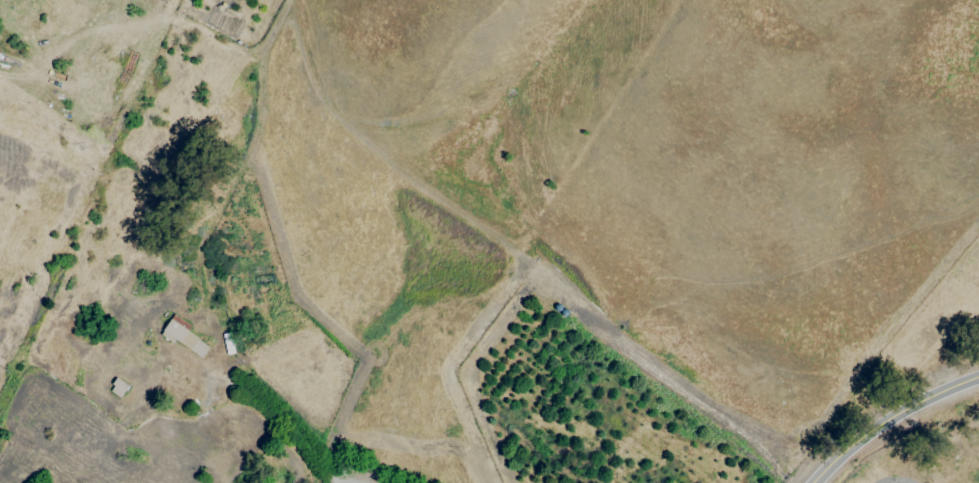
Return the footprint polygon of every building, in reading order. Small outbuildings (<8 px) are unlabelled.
[(201,357),(209,345),(186,332),(190,325),(172,314),(161,333),(201,357)] [(127,386),(116,378),(108,390),(119,397),(127,386)]
